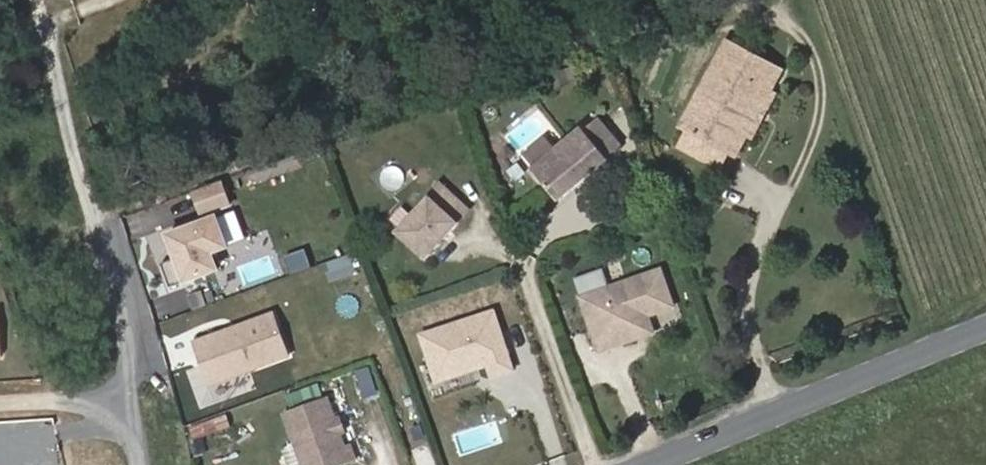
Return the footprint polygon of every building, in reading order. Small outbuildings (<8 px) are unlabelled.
[(723,157),(735,136),(729,132),(752,90),(758,93),(770,71),(718,43),(671,129),(678,132),(671,144),(710,165),(717,154),(723,157)] [(580,81),(575,68),(562,72),(566,86),(580,81)] [(729,132),(735,136),(742,139),(765,97),(758,93),(752,90),(729,132)] [(607,121),(592,131),(610,156),(624,146),(607,121)] [(540,161),(536,164),(559,196),(612,159),(610,156),(592,131),(589,126),(560,147),(540,161)] [(540,161),(560,147),(550,134),(531,148),(540,161)] [(445,186),(402,235),(431,261),(465,224),(463,223),(473,212),(445,186)] [(581,295),(600,347),(635,335),(629,320),(672,305),(659,268),(581,295)] [(10,367),(6,323),(0,323),(0,368),(10,367)] [(359,397),(374,394),(367,368),(352,372),(359,397)] [(288,415),(304,464),(353,464),(360,463),(354,446),(344,449),(339,436),(334,424),(326,403),(288,415)] [(340,422),(334,424),(339,436),(345,434),(340,422)]
